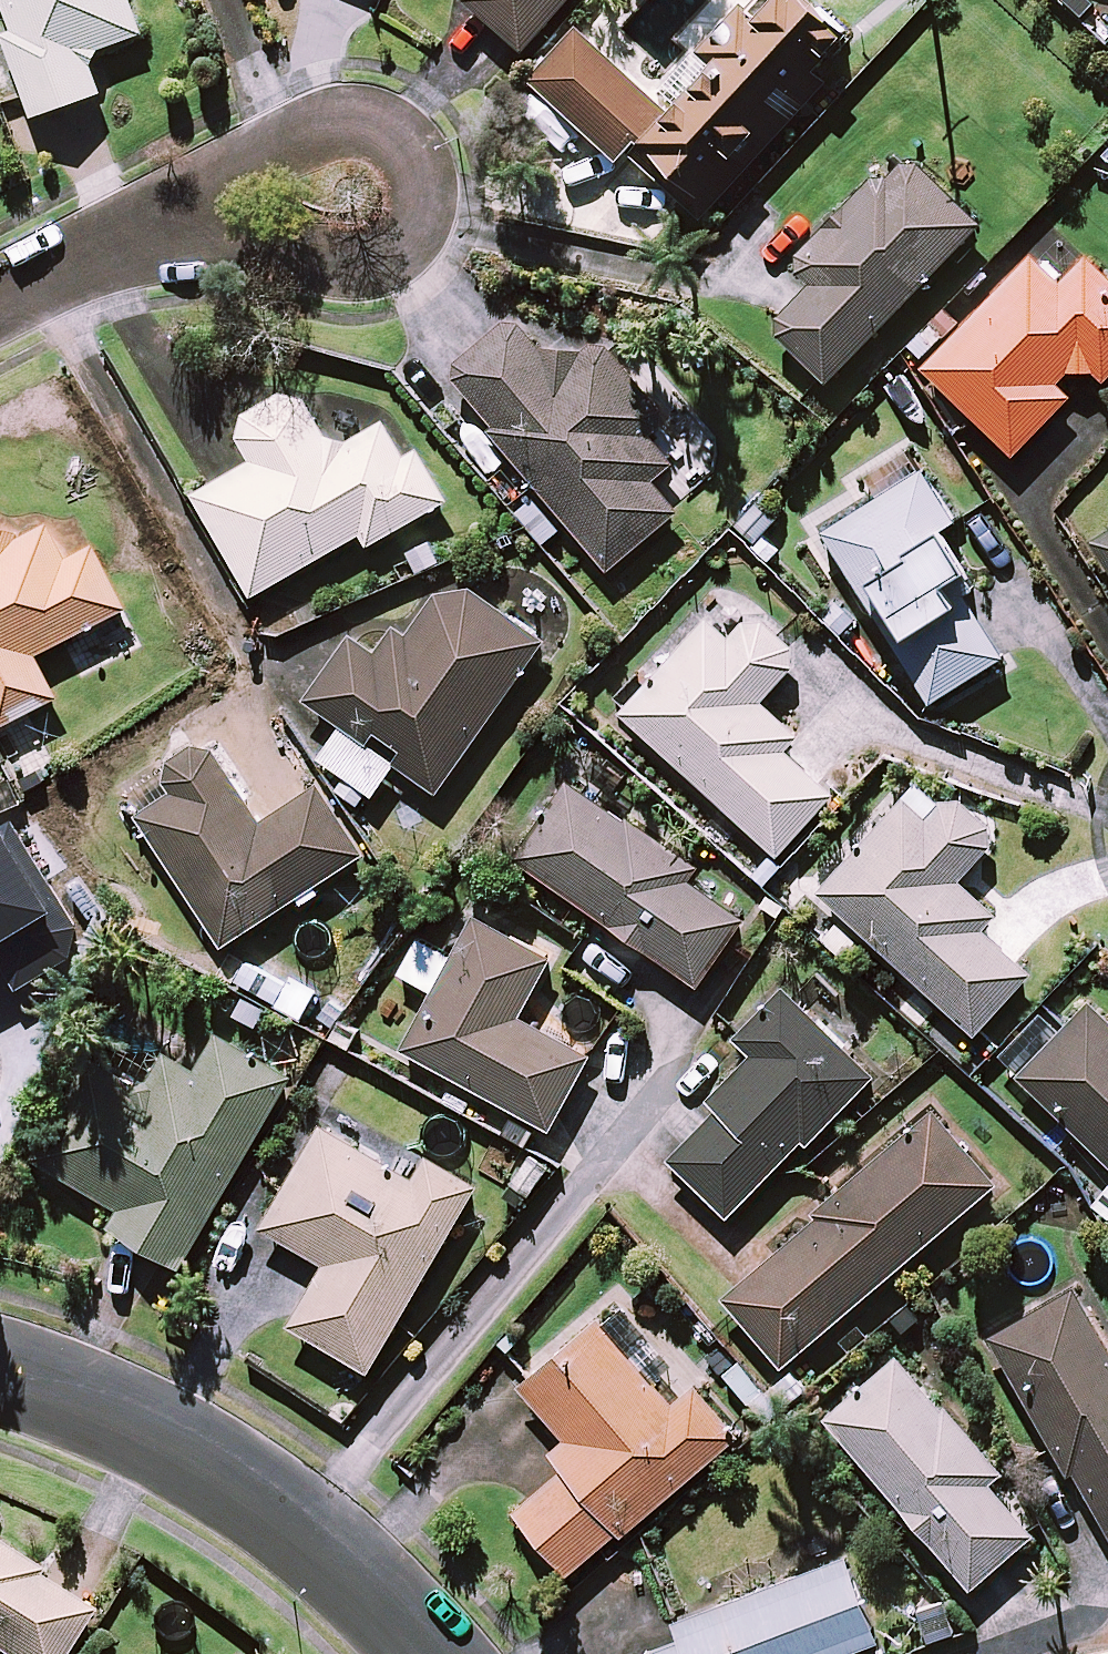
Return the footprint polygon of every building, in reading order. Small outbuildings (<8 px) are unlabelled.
[(13,27),(3,31),(33,112),(100,88),(86,50),(141,30),(130,0),(3,0),(13,27)] [(520,48),(562,0),(466,0),(520,48)] [(753,15),(741,4),(704,43),(717,55),(666,109),(576,26),(529,77),(615,157),(622,150),(697,219),(740,172),(725,159),(773,107),(787,119),(823,79),(810,67),(842,32),(808,0),(767,0),(753,15)] [(978,222),(901,148),(793,260),(813,279),(769,325),(826,380),(978,222)] [(1058,228),(922,365),(1011,452),(1067,395),(1056,384),(1081,359),(1101,378),(1107,371),(1107,278),(1058,228)] [(541,345),(513,312),(447,368),(494,423),(488,428),(607,568),(675,509),(647,475),(668,457),(643,427),(664,409),(602,336),(577,349),(541,345)] [(333,448),(296,384),(233,419),(255,458),(194,492),(251,593),(359,531),(365,543),(443,499),(415,448),(403,455),(383,420),(333,448)] [(951,516),(904,441),(856,471),(872,496),(821,528),(928,699),(1000,654),(949,571),(961,564),(937,525),(951,516)] [(759,493),(731,521),(767,558),(796,530),(759,493)] [(0,538),(0,723),(56,694),(34,651),(125,606),(93,541),(65,555),(49,523),(4,546),(0,538)] [(1091,541),(1107,568),(1107,531),(1091,541)] [(542,640),(448,573),(386,660),(351,635),(307,697),(343,723),(320,757),(372,794),(395,762),(436,791),(542,640)] [(799,655),(767,621),(704,618),(620,710),(776,853),(832,791),(781,745),(794,730),(759,698),(799,655)] [(258,822),(203,736),(160,764),(175,787),(136,813),(221,944),(362,852),(318,783),(258,822)] [(691,858),(571,775),(515,857),(696,982),(742,917),(680,874),(691,858)] [(931,811),(907,789),(816,889),(973,1031),(1029,970),(981,927),(994,912),(956,878),(998,831),(951,788),(931,811)] [(548,957),(473,916),(453,953),(418,935),(399,971),(436,991),(405,1048),(548,1126),(588,1053),(517,1014),(548,957)] [(316,989),(273,962),(256,990),(299,1016),(316,989)] [(868,1071),(783,986),(736,1034),(754,1051),(708,1098),(716,1107),(668,1155),(726,1213),(868,1071)] [(1062,1027),(1042,1008),(997,1054),(1018,1075),(1107,1163),(1107,1019),(1089,1000),(1062,1027)] [(287,1081),(212,1037),(195,1067),(164,1050),(137,1096),(84,1065),(31,1156),(122,1208),(112,1225),(180,1264),(287,1081)] [(994,1180),(934,1111),(722,1294),(782,1364),(994,1180)] [(412,1176),(321,1123),(262,1225),(325,1262),(289,1322),(368,1368),(475,1183),(425,1154),(412,1176)] [(1071,1286),(988,1334),(1065,1467),(1070,1464),(1107,1530),(1107,1350),(1071,1286)] [(670,1403),(595,1316),(518,1382),(565,1437),(550,1450),(563,1466),(514,1508),(570,1574),(735,1433),(693,1383),(670,1403)] [(1002,1472),(899,1353),(825,1417),(970,1585),(1035,1529),(993,1480),(1002,1472)] [(6,1653),(73,1653),(100,1608),(41,1573),(44,1567),(0,1541),(0,1650),(6,1653)] [(843,1556),(673,1621),(680,1638),(644,1652),(644,1653),(833,1653),(874,1638),(843,1556)] [(1070,1653),(1107,1653),(1107,1645),(1070,1653)]
